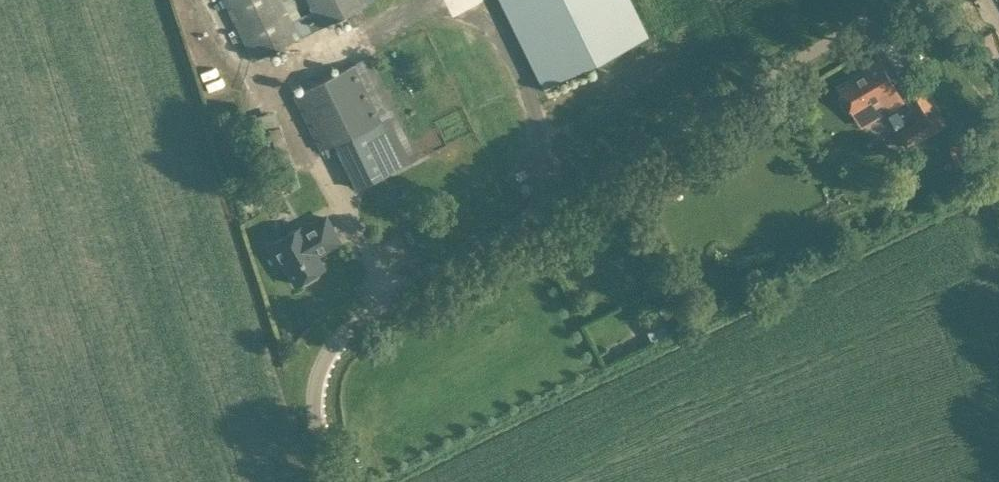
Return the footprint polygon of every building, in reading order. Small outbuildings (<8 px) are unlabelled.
[(253,60),(367,5),(365,0),(308,0),(313,11),(301,17),(292,22),(281,0),(224,0),(253,60)] [(450,10),(486,0),(447,0),(450,10)] [(631,0),(501,0),(541,81),(646,29),(631,0)] [(335,142),(357,188),(417,159),(368,57),(293,93),(321,149),(335,142)] [(869,72),(842,89),(847,97),(844,98),(843,101),(848,110),(851,110),(854,109),(855,110),(855,111),(865,105),(875,120),(898,107),(895,101),(902,97),(895,87),(896,86),(890,77),(880,60),(866,68),(869,72)] [(900,132),(909,148),(948,126),(924,85),(906,96),(920,120),(900,132)] [(298,226),(268,244),(280,265),(283,263),(295,284),(303,279),(305,282),(317,275),(315,272),(323,268),(315,255),(339,241),(325,217),(301,230),(298,226)]
